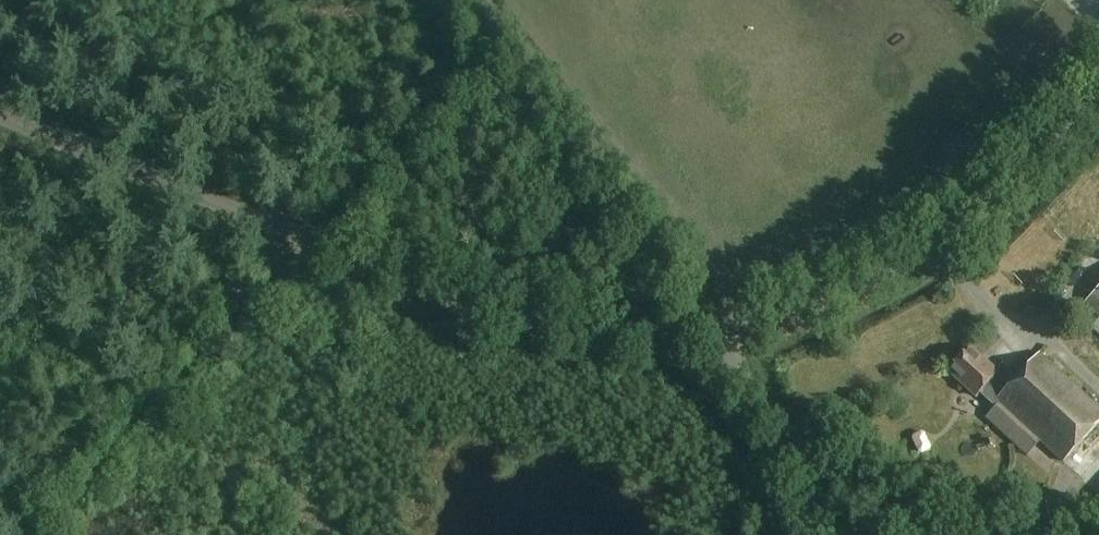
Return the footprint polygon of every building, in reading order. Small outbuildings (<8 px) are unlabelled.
[(1084,303),(1098,316),(1098,286),(1084,303)] [(970,346),(948,370),(976,396),(980,391),(993,404),(997,400),(1062,459),(1098,420),(1098,407),(1039,352),(1016,377),(1002,365),(996,371),(970,346)] [(1087,534),(1092,520),(1076,514),(1070,528),(1087,534)]
